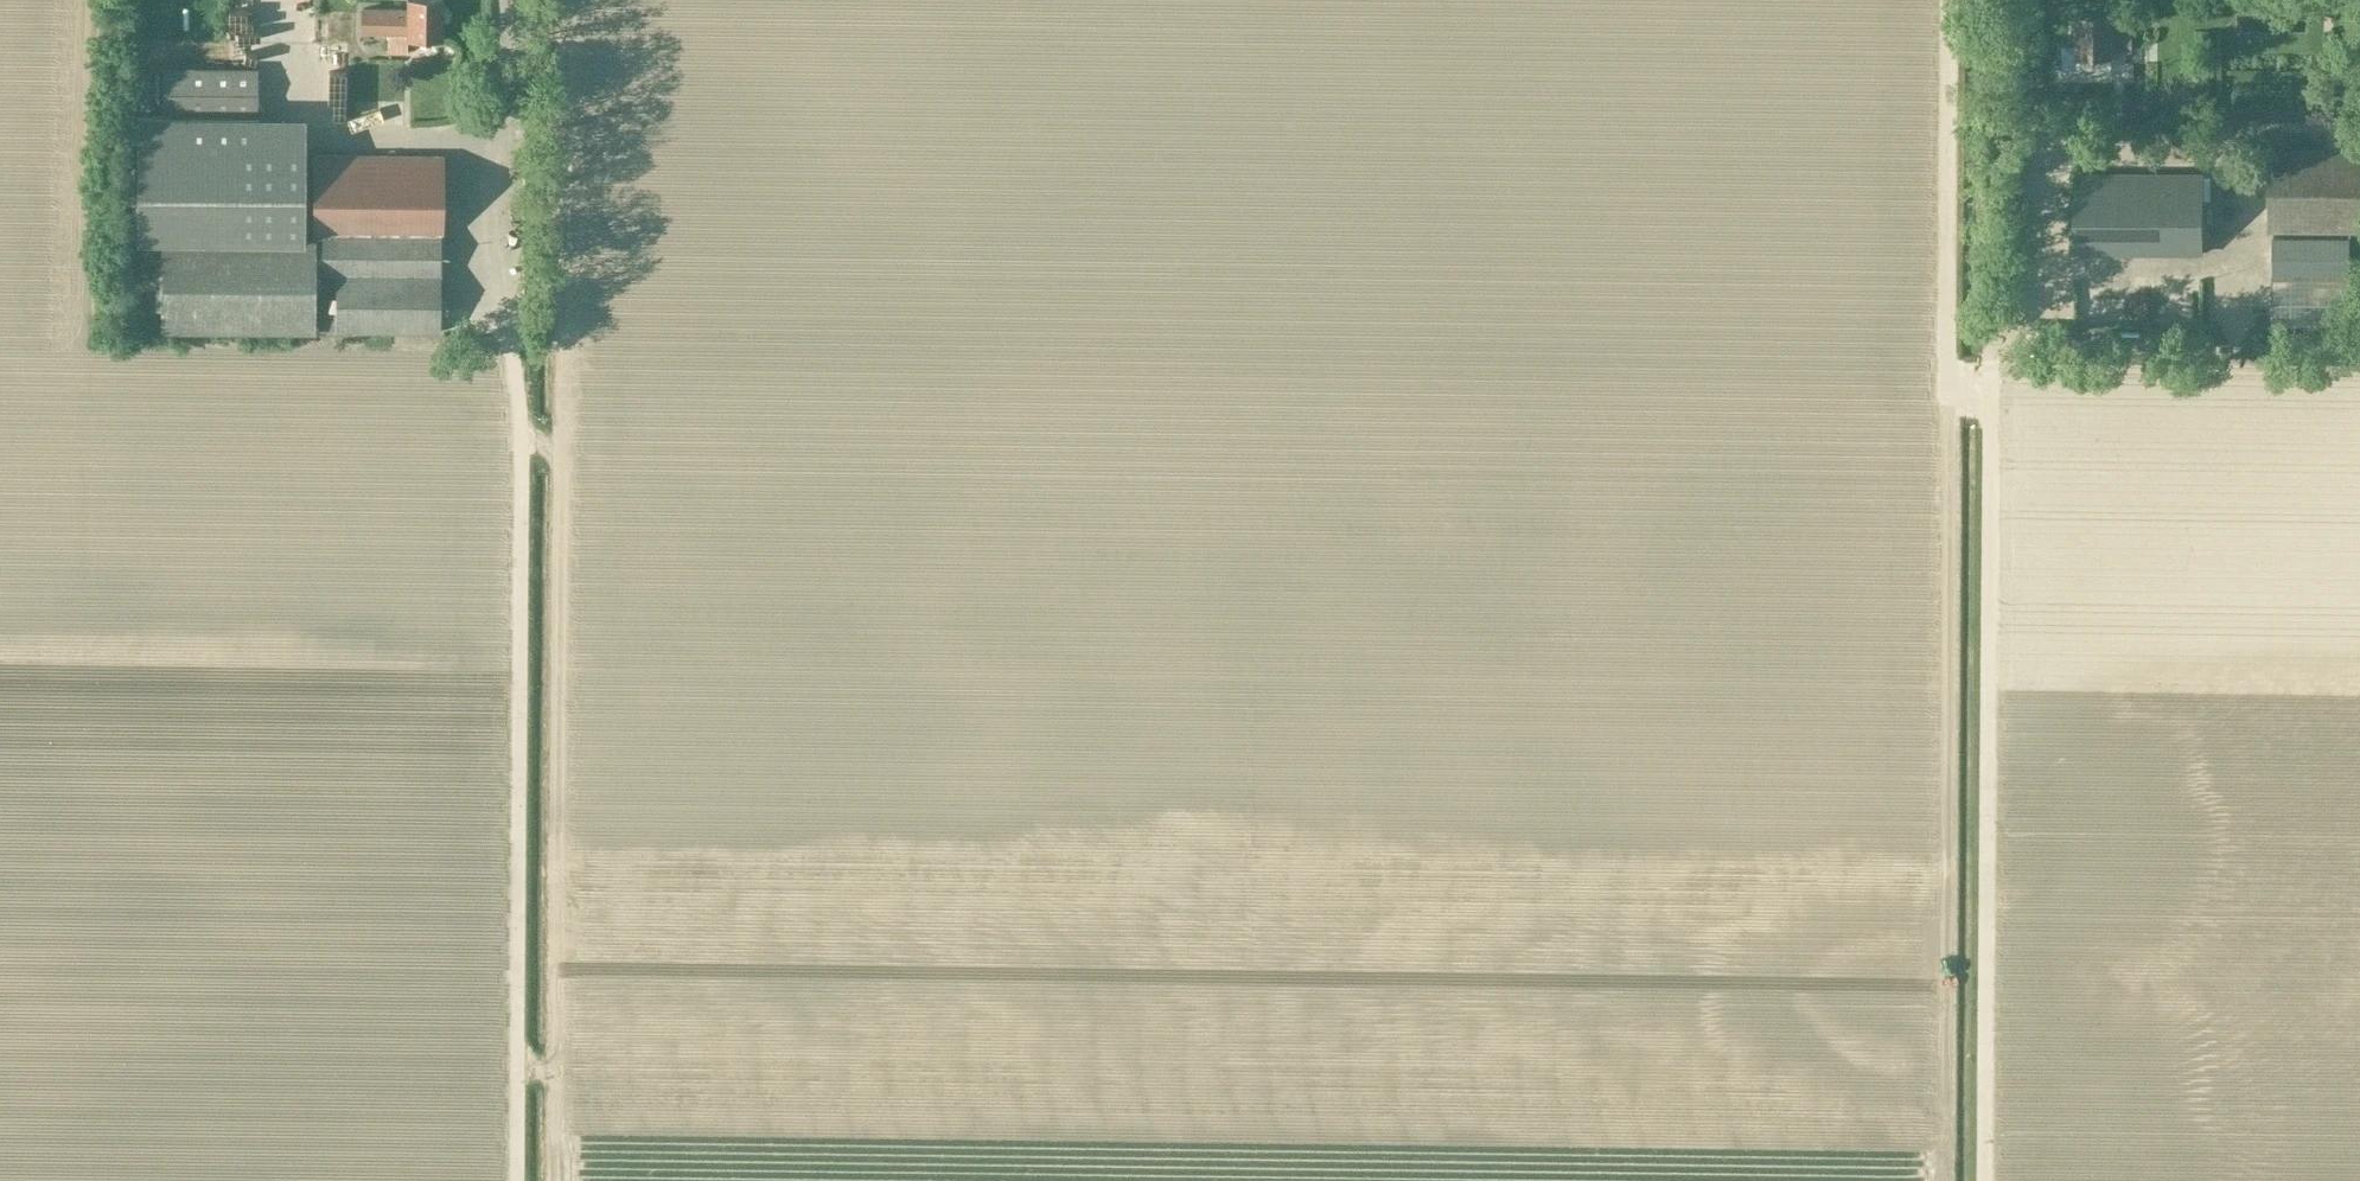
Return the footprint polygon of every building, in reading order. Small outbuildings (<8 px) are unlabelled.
[(260,0),(227,0),(229,38),(252,37),(251,17),(261,16),(260,0)] [(442,37),(442,0),(407,0),(407,8),(362,8),(361,31),(387,31),(387,51),(406,51),(407,36),(442,37)] [(2131,51),(2132,36),(2112,35),(2113,14),(2077,14),(2077,45),(2062,45),(2062,68),(2104,69),(2104,55),(2112,55),(2112,50),(2131,51)] [(314,226),(314,239),(304,239),(304,117),(257,116),(257,69),(161,68),(161,116),(136,116),(136,238),(161,238),(161,330),(315,331),(315,276),(319,276),(319,331),(440,331),(441,156),(315,155),(315,226),(314,226)] [(2273,227),(2359,228),(2359,148),(2273,148),(2273,227)] [(2202,174),(2076,173),(2075,253),(2201,253),(2202,174)] [(2273,237),(2272,323),(2349,324),(2349,237),(2273,237)]
